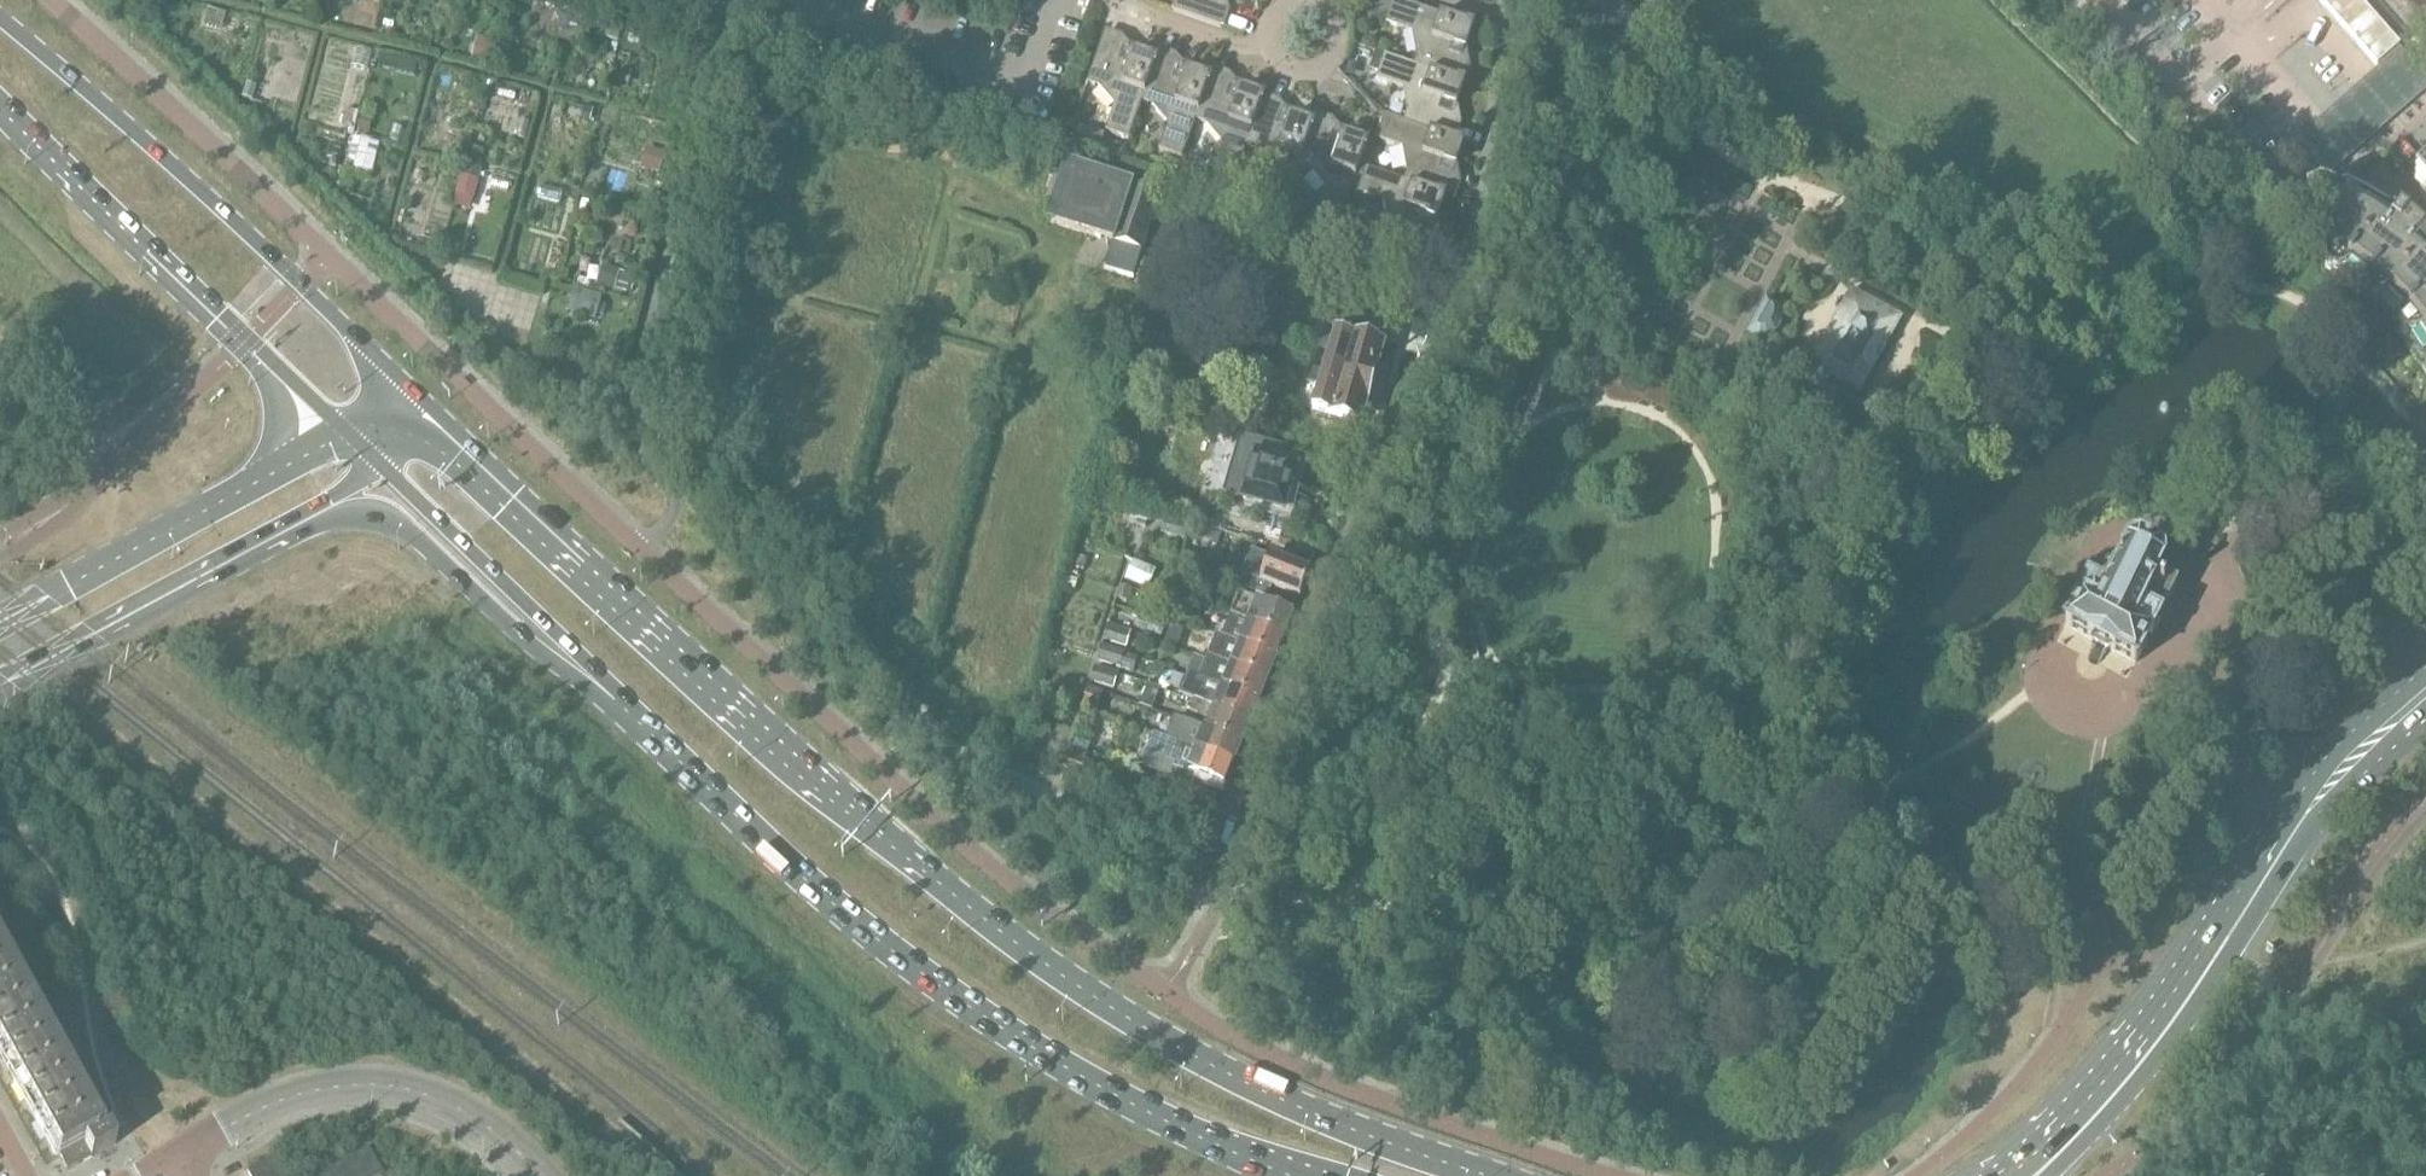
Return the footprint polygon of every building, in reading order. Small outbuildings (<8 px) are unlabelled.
[(1171,10),(1221,27),(1221,25),(1221,24),(1225,13),(1226,13),(1226,10),(1223,9),(1221,0),(1174,0),(1171,10)] [(1416,55),(1413,64),(1462,81),(1463,81),(1462,80),(1466,69),(1467,69),(1467,66),(1464,65),(1460,47),(1462,47),(1462,49),(1464,49),(1465,48),(1473,25),(1400,0),(1393,0),(1385,22),(1411,31),(1416,55)] [(2376,65),(2393,50),(2399,45),(2398,44),(2359,0),(2319,0),(2376,65)] [(1141,101),(1155,60),(1132,52),(1131,55),(1132,56),(1131,57),(1119,43),(1121,39),(1118,38),(1118,39),(1106,35),(1106,34),(1104,33),(1087,83),(1098,87),(1114,105),(1105,131),(1129,139),(1142,102),(1141,101)] [(418,74),(421,62),(381,52),(378,64),(418,74)] [(1157,52),(1155,60),(1141,101),(1142,102),(1151,105),(1167,123),(1158,149),(1182,157),(1195,120),(1194,120),(1209,78),(1208,78),(1186,70),(1185,72),(1186,74),(1184,75),(1173,61),(1174,57),(1172,56),(1171,57),(1160,53),(1160,52),(1157,52)] [(1407,111),(1404,120),(1453,138),(1453,137),(1452,137),(1456,125),(1457,126),(1458,123),(1454,122),(1451,104),(1452,103),(1453,105),(1455,106),(1463,83),(1463,82),(1462,82),(1462,81),(1413,64),(1413,65),(1375,52),(1370,65),(1380,68),(1376,79),(1402,88),(1407,111)] [(1211,70),(1208,78),(1209,78),(1194,120),(1195,120),(1205,123),(1221,142),(1212,167),(1236,176),(1245,148),(1245,147),(1262,97),(1239,89),(1238,91),(1239,92),(1238,94),(1226,79),(1228,76),(1225,75),(1225,76),(1213,72),(1213,71),(1211,70)] [(1264,99),(1262,98),(1263,97),(1262,97),(1245,147),(1245,148),(1255,151),(1271,169),(1262,195),(1286,203),(1299,166),(1298,166),(1313,124),(1312,124),(1289,116),(1289,119),(1290,120),(1288,121),(1277,107),(1278,104),(1275,103),(1275,104),(1263,99),(1264,99)] [(1444,196),(1444,197),(1452,199),(1453,197),(1452,197),(1456,185),(1457,185),(1458,183),(1454,181),(1451,163),(1452,163),(1453,165),(1455,166),(1463,142),(1453,138),(1404,120),(1403,121),(1384,115),(1376,139),(1402,148),(1406,171),(1403,181),(1403,182),(1444,196)] [(1314,116),(1312,124),(1313,124),(1298,166),(1299,166),(1309,169),(1324,187),(1315,213),(1340,222),(1351,189),(1359,166),(1367,143),(1343,135),(1342,137),(1343,138),(1342,139),(1330,125),(1331,122),(1329,121),(1328,122),(1317,118),(1317,117),(1314,116)] [(1104,135),(1079,126),(1072,145),(1114,159),(1119,145),(1103,139),(1104,135)] [(1066,143),(1072,145),(1077,132),(1071,130),(1066,143)] [(347,162),(373,170),(381,142),(355,134),(347,162)] [(1177,164),(1166,160),(1161,174),(1172,178),(1177,164)] [(1436,219),(1444,197),(1444,196),(1403,182),(1403,181),(1359,166),(1351,189),(1357,192),(1383,201),(1388,225),(1384,236),(1434,253),(1435,250),(1434,250),(1438,238),(1439,239),(1440,236),(1436,235),(1432,217),(1434,217),(1434,218),(1436,219)] [(1066,167),(1066,168),(1062,179),(1053,175),(1041,212),(1051,216),(1049,223),(1112,243),(1103,269),(1132,278),(1160,196),(1131,187),(1066,167)] [(2414,180),(2425,193),(2425,170),(2414,180)] [(2417,220),(2407,213),(2405,211),(2404,212),(2393,203),(2393,202),(2391,201),(2390,201),(2366,186),(2346,177),(2320,189),(2319,188),(2318,190),(2305,196),(2331,249),(2326,259),(2325,260),(2325,261),(2325,264),(2325,266),(2326,268),(2327,271),(2328,272),(2329,274),(2340,282),(2359,296),(2377,311),(2393,328),(2407,345),(2420,365),(2425,375),(2425,228),(2417,220)] [(601,264),(597,284),(634,291),(638,270),(601,264)] [(1781,315),(1778,306),(1766,299),(1758,314),(1755,319),(1747,333),(1759,340),(1768,337),(1776,332),(1780,324),(1781,315)] [(1852,367),(1876,325),(1859,315),(1852,328),(1855,330),(1846,348),(1842,346),(1835,358),(1852,367)] [(1318,386),(1311,409),(1360,422),(1365,404),(1377,408),(1388,370),(1375,367),(1380,349),(1379,337),(1368,333),(1361,342),(1334,334),(1322,372),(1310,368),(1306,383),(1318,386)] [(1244,502),(1282,512),(1283,512),(1285,506),(1289,507),(1293,493),(1289,492),(1295,470),(1256,458),(1244,502)] [(1145,527),(1148,516),(1132,512),(1129,522),(1145,527)] [(2160,616),(2177,584),(2158,574),(2163,565),(2162,565),(2163,562),(2164,560),(2164,559),(2164,558),(2163,557),(2163,556),(2162,555),(2161,554),(2159,553),(2160,552),(2139,542),(2137,542),(2135,542),(2133,542),(2131,543),(2130,544),(2129,545),(2128,548),(2127,548),(2107,589),(2088,580),(2065,625),(2067,626),(2071,628),(2115,652),(2115,651),(2130,660),(2135,663),(2135,662),(2161,616),(2160,616)] [(1267,598),(1272,585),(1300,597),(1310,573),(1253,549),(1243,573),(1234,569),(1229,582),(1267,598)] [(1210,562),(1184,553),(1176,577),(1203,585),(1210,562)] [(1063,587),(1073,590),(1076,580),(1067,577),(1063,587)] [(1132,590),(1119,586),(1116,599),(1128,602),(1132,590)] [(1252,612),(1248,623),(1284,637),(1293,615),(1257,600),(1256,600),(1243,595),(1242,596),(1238,594),(1234,604),(1252,612)] [(1184,596),(1177,614),(1187,618),(1195,600),(1184,596)] [(1220,624),(1216,635),(1275,659),(1284,637),(1248,623),(1230,615),(1226,626),(1220,624)] [(1105,639),(1129,647),(1134,631),(1110,624),(1105,639)] [(1176,648),(1184,630),(1184,629),(1173,625),(1166,644),(1176,648)] [(1216,635),(1208,655),(1267,679),(1275,659),(1216,635)] [(1099,661),(1136,672),(1140,658),(1126,654),(1127,651),(1104,645),(1099,661)] [(1208,655),(1204,666),(1199,677),(1259,701),(1267,679),(1208,655)] [(1092,681),(1116,689),(1121,673),(1098,665),(1092,681)] [(1218,696),(1214,707),(1250,722),(1259,701),(1199,677),(1195,688),(1218,696)] [(1162,690),(1149,685),(1140,706),(1153,711),(1162,690)] [(1118,697),(1090,687),(1083,707),(1111,717),(1118,697)] [(1209,718),(1205,728),(1242,742),(1250,722),(1214,707),(1194,699),(1190,710),(1209,718)] [(1080,714),(1074,730),(1090,735),(1095,719),(1080,714)] [(1179,718),(1170,738),(1197,748),(1233,763),(1242,742),(1205,728),(1179,718)] [(1197,774),(1224,785),(1233,763),(1197,748),(1170,738),(1157,732),(1149,750),(1176,761),(1174,767),(1176,773),(1190,778),(1196,776),(1197,774)] [(1074,740),(1071,748),(1087,753),(1090,744),(1074,740)] [(1145,751),(1139,767),(1167,778),(1173,762),(1145,751)] [(66,1171),(115,1144),(107,1130),(102,1133),(0,949),(0,1053),(58,1158),(59,1157),(66,1171)] [(379,1173),(366,1149),(353,1156),(365,1175),(374,1175),(379,1173)] [(353,1156),(341,1163),(348,1175),(365,1175),(353,1156)] [(271,1158),(246,1172),(249,1175),(267,1175),(278,1170),(271,1158)] [(328,1170),(332,1175),(348,1175),(341,1163),(328,1170)]
